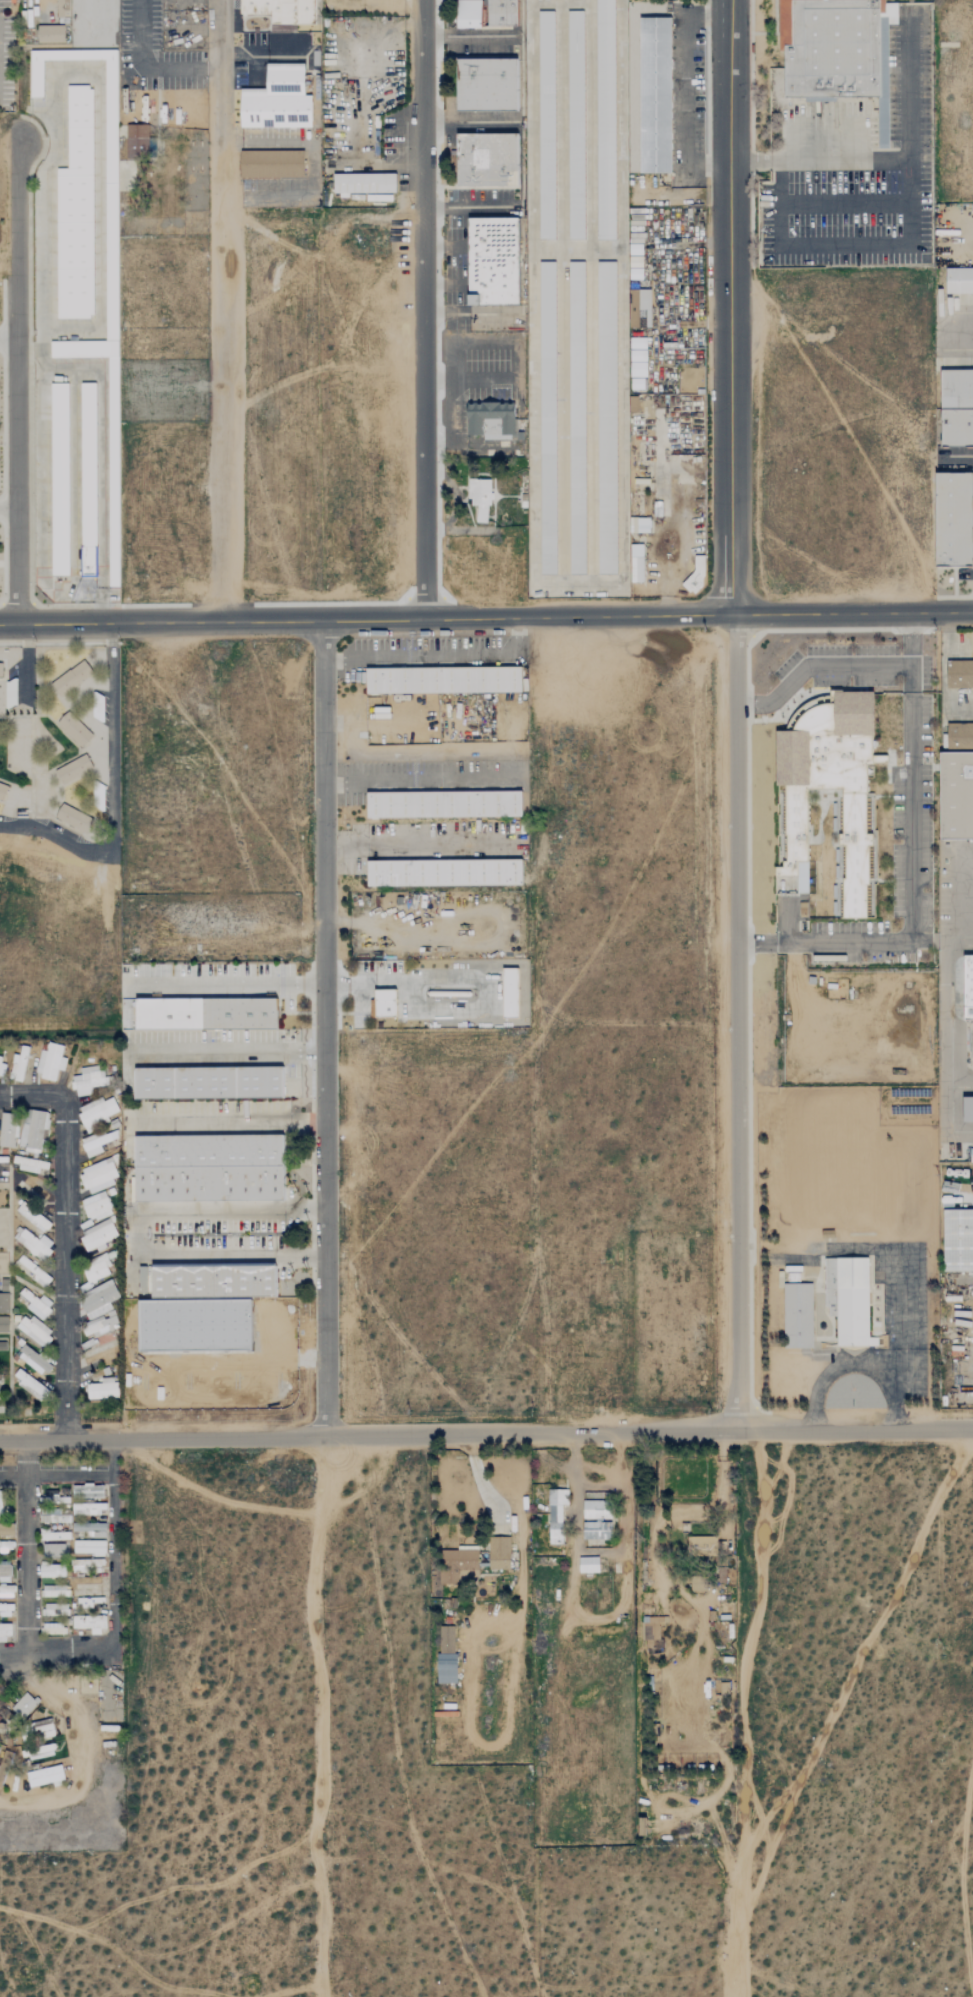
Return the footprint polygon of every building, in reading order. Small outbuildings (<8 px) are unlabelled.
[(68,17),(68,0),(57,0),(56,16),(68,17)] [(241,13),(241,0),(316,0),(316,23),(271,24),(271,13),(241,13)] [(457,28),(458,0),(482,0),(482,28),(457,28)] [(489,25),(489,0),(517,0),(517,25),(489,25)] [(594,8),(594,0),(617,0),(617,10),(617,574),(541,575),(537,9),(594,8)] [(778,51),(778,0),(885,0),(885,2),(885,13),(880,13),(880,16),(880,98),(837,98),(837,102),(805,102),(805,98),(769,98),(769,68),(785,68),(784,51),(778,51)] [(878,98),(878,148),(889,148),(889,24),(898,24),(898,2),(885,2),(885,13),(880,13),(880,16),(880,98),(878,98)] [(639,17),(671,16),(671,174),(639,174),(639,17)] [(38,24),(64,24),(64,42),(38,43),(38,24)] [(33,595),(41,605),(119,605),(116,50),(29,49),(31,114),(36,118),(40,121),(41,123),(43,125),(45,128),(46,131),(47,135),(48,138),(48,141),(48,145),(47,149),(46,152),(43,155),(41,159),(38,163),(35,166),(33,173),(33,185),(33,575),(33,595)] [(457,58),(519,57),(519,111),(457,112),(457,58)] [(267,63),(305,63),(305,95),(312,95),(312,127),(241,127),(241,88),(267,88),(267,63)] [(127,124),(148,123),(148,162),(134,162),(134,190),(118,190),(118,160),(127,160),(127,124)] [(456,132),(519,132),(519,188),(456,188),(456,132)] [(240,150),(305,150),(304,177),(240,177),(240,150)] [(334,160),(333,197),(399,196),(398,159),(334,160)] [(465,217),(518,217),(519,308),(466,308),(465,217)] [(946,267),(972,267),(972,293),(946,293),(946,267)] [(628,283),(629,328),(651,327),(650,289),(638,290),(638,282),(628,283)] [(630,377),(646,377),(645,337),(629,338),(630,377)] [(941,406),(972,406),(972,368),(946,368),(940,368),(941,406)] [(465,434),(486,434),(486,440),(523,440),(523,417),(515,417),(515,399),(465,399),(465,434)] [(941,448),(972,448),(972,406),(941,406),(941,448)] [(935,471),(972,471),(972,568),(935,569),(935,471)] [(468,478),(493,478),(494,506),(489,506),(488,525),(475,524),(476,506),(471,507),(471,499),(468,499),(468,478)] [(628,516),(705,515),(705,586),(697,596),(629,597),(628,516)] [(947,660),(946,688),(972,688),(972,661),(947,660)] [(54,679),(62,693),(92,676),(84,661),(54,679)] [(366,667),(483,666),(483,692),(367,693),(366,680),(366,667)] [(483,666),(522,666),(522,692),(483,692),(483,666)] [(875,917),(873,763),(888,763),(888,755),(873,755),(873,734),(875,734),(874,691),(835,691),(835,689),(830,689),(831,696),(824,696),(816,698),(808,701),(802,706),(795,713),(790,720),(787,726),(787,730),(775,730),(777,784),(778,875),(798,875),(798,893),(808,893),(808,917),(875,917)] [(81,748),(93,735),(67,712),(56,724),(81,748)] [(941,752),(972,752),(972,839),(941,839),(941,752)] [(92,769),(85,755),(52,773),(59,786),(92,769)] [(368,791),(521,789),(522,815),(368,816),(368,791)] [(85,834),(93,820),(61,804),(54,818),(85,834)] [(368,860),(523,859),(524,884),(368,886),(368,860)] [(965,955),(972,955),(972,1019),(964,1019),(965,955)] [(503,968),(519,968),(519,1019),(502,1018),(503,968)] [(374,989),(397,989),(397,1017),(374,1017),(374,989)] [(203,998),(277,997),(278,1029),(203,1029),(203,998)] [(34,1076),(54,1081),(56,1070),(63,1072),(66,1059),(60,1057),(62,1046),(47,1043),(45,1051),(40,1050),(34,1076)] [(19,1056),(12,1055),(9,1080),(23,1082),(27,1047),(20,1046),(19,1056)] [(79,1068),(80,1076),(72,1076),(73,1096),(91,1095),(91,1087),(106,1086),(105,1071),(98,1072),(97,1066),(79,1068)] [(135,1068),(285,1067),(285,1098),(135,1099),(135,1068)] [(120,1115),(111,1095),(76,1111),(85,1130),(120,1115)] [(964,1096),(972,1096),(972,1121),(964,1121),(964,1096)] [(49,1113),(31,1111),(29,1122),(21,1121),(17,1150),(43,1154),(49,1113)] [(13,1139),(15,1139),(16,1114),(0,1114),(0,1148),(13,1148),(13,1139)] [(99,1146),(117,1139),(113,1129),(80,1142),(87,1159),(102,1152),(99,1146)] [(135,1136),(284,1134),(285,1164),(136,1166),(135,1136)] [(47,1170),(48,1162),(13,1158),(12,1168),(39,1172),(39,1170),(47,1170)] [(120,1181),(110,1158),(78,1171),(87,1194),(120,1181)] [(136,1166),(285,1164),(285,1199),(136,1200),(136,1166)] [(111,1214),(104,1192),(80,1200),(87,1222),(111,1214)] [(49,1227),(25,1201),(16,1209),(40,1235),(49,1227)] [(943,1209),(972,1208),(972,1271),(943,1271),(943,1209)] [(88,1237),(80,1241),(85,1253),(95,1248),(95,1249),(118,1238),(109,1219),(85,1230),(88,1237)] [(54,1244),(41,1235),(38,1240),(19,1227),(10,1239),(42,1261),(54,1244)] [(88,1284),(111,1274),(104,1255),(81,1265),(88,1284)] [(51,1280),(21,1257),(15,1265),(44,1288),(51,1280)] [(868,1257),(869,1337),(881,1337),(881,1346),(826,1346),(826,1336),(837,1336),(836,1257),(868,1257)] [(152,1265),(277,1264),(277,1297),(152,1297),(152,1265)] [(119,1298),(111,1281),(76,1298),(87,1321),(112,1310),(109,1303),(119,1298)] [(784,1282),(813,1282),(813,1347),(784,1347),(784,1314),(784,1282)] [(18,1295),(29,1304),(25,1308),(41,1322),(50,1311),(23,1288),(18,1295)] [(84,1337),(91,1335),(92,1337),(119,1328),(114,1310),(104,1313),(105,1316),(80,1324),(84,1337)] [(15,1329),(43,1347),(53,1333),(24,1315),(15,1329)] [(0,1317),(0,1332),(8,1332),(7,1317),(0,1317)] [(116,1354),(111,1341),(80,1354),(87,1372),(100,1366),(98,1362),(116,1354)] [(46,1376),(53,1365),(22,1346),(15,1357),(46,1376)] [(42,1402),(49,1392),(18,1369),(11,1379),(42,1402)] [(86,1385),(87,1400),(116,1399),(116,1378),(100,1379),(100,1384),(86,1385)] [(71,1485),(71,1515),(106,1515),(106,1501),(103,1501),(103,1485),(71,1485)] [(568,1490),(548,1490),(548,1544),(561,1544),(562,1505),(567,1505),(568,1490)] [(611,1540),(611,1520),(611,1500),(582,1501),(582,1520),(582,1540),(611,1540)] [(104,1524),(72,1523),(72,1532),(90,1532),(90,1537),(104,1537),(104,1524)] [(687,1536),(687,1555),(725,1556),(725,1542),(717,1542),(717,1536),(687,1536)] [(510,1569),(509,1538),(488,1538),(489,1569),(510,1569)] [(73,1554),(105,1554),(105,1541),(73,1540),(73,1554)] [(41,1556),(64,1557),(64,1544),(42,1543),(41,1556)] [(465,1578),(478,1577),(477,1549),(439,1550),(441,1584),(465,1583),(465,1578)] [(578,1557),(579,1572),(598,1572),(598,1557),(578,1557)] [(64,1577),(64,1564),(38,1564),(38,1576),(64,1577)] [(706,1591),(707,1578),(690,1578),(690,1591),(706,1591)] [(42,1597),(69,1597),(69,1586),(42,1587),(42,1597)] [(68,1614),(68,1597),(63,1598),(63,1603),(42,1604),(42,1615),(68,1614)] [(99,1598),(76,1598),(76,1606),(100,1605),(99,1598)] [(11,1617),(11,1603),(0,1603),(0,1617),(11,1617)] [(72,1629),(90,1629),(90,1634),(103,1635),(104,1616),(72,1615),(72,1629)] [(645,1641),(660,1640),(660,1617),(644,1617),(645,1641)] [(0,1623),(0,1640),(11,1640),(10,1623),(0,1623)] [(65,1623),(39,1623),(39,1634),(65,1634),(65,1623)] [(453,1626),(439,1626),(439,1653),(454,1653),(453,1626)] [(437,1654),(436,1683),(456,1684),(456,1654),(437,1654)] [(38,1702),(26,1692),(10,1709),(21,1720),(38,1702)] [(54,1736),(51,1723),(18,1728),(21,1741),(38,1738),(38,1739),(54,1736)] [(20,1749),(22,1760),(54,1755),(52,1744),(20,1749)] [(25,1772),(28,1787),(63,1780),(61,1765),(25,1772)]
